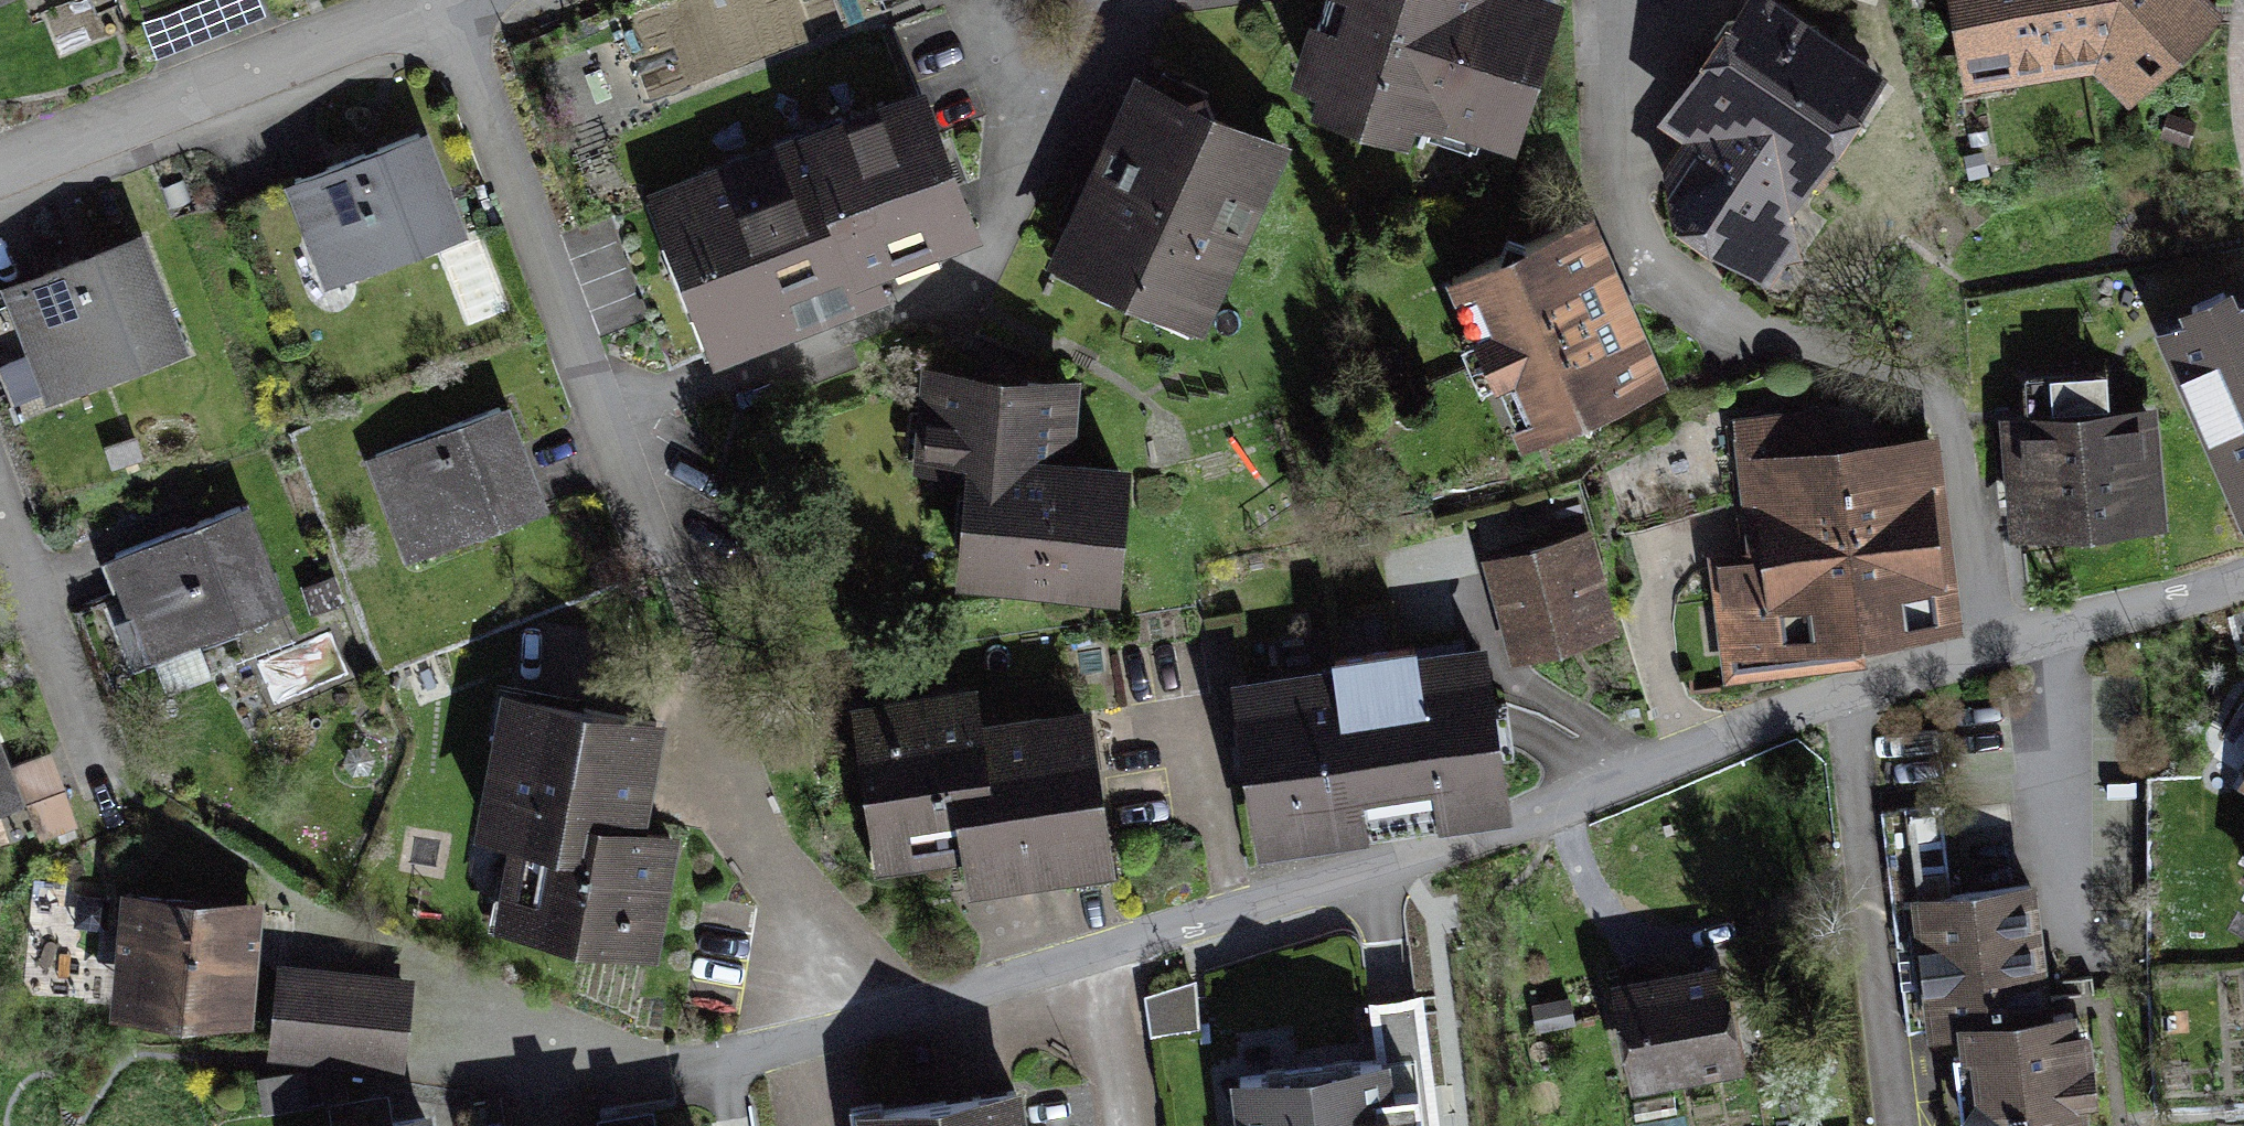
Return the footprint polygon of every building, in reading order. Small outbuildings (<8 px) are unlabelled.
[(41,0),(0,0),(0,14),(41,0)] [(820,14),(855,0),(814,0),(820,14)] [(1548,0),(1333,0),(1310,72),(1511,136),(1554,2),(1548,0)] [(1763,0),(1758,0),(1671,132),(1706,155),(1691,178),(1710,246),(1751,266),(1865,73),(1763,0)] [(1934,81),(2064,63),(2096,107),(2209,27),(2178,0),(1922,0),(1934,81)] [(1280,145),(1143,84),(1065,259),(1202,320),(1280,145)] [(930,96),(655,195),(710,346),(886,283),(869,234),(967,199),(930,96)] [(437,141),(295,192),(335,302),(477,251),(437,141)] [(1587,224),(1453,281),(1522,443),(1657,385),(1587,224)] [(154,243),(13,293),(54,410),(196,360),(154,243)] [(2243,499),(2243,293),(2156,334),(2235,503),(2243,499)] [(1033,361),(885,353),(880,441),(941,445),(935,555),(1110,566),(1117,451),(1028,446),(1033,361)] [(514,410),(376,461),(414,564),(552,514),(514,410)] [(1826,413),(1734,434),(1739,557),(1709,558),(1710,658),(1840,659),(1841,634),(1958,613),(1932,432),(1833,449),(1826,413)] [(2152,423),(2022,428),(2025,519),(2155,513),(2152,423)] [(264,520),(120,567),(152,664),(296,616),(264,520)] [(1595,540),(1497,569),(1522,655),(1621,626),(1595,540)] [(1466,640),(1231,679),(1258,838),(1492,799),(1466,640)] [(1038,685),(896,699),(909,840),(996,832),(1000,869),(1141,856),(1128,714),(1042,722),(1038,685)] [(671,720),(510,692),(487,827),(524,834),(510,920),(676,948),(693,848),(650,841),(671,720)] [(30,815),(0,733),(0,826),(30,815)] [(2233,793),(2243,799),(2243,774),(2233,793)] [(1922,895),(1936,1032),(1985,1028),(1991,1125),(2116,1125),(2103,1004),(2053,1015),(2033,878),(1922,895)] [(255,900),(115,887),(104,1007),(244,1020),(255,900)] [(1711,952),(1600,973),(1617,1067),(1729,1047),(1711,952)] [(419,979),(280,962),(270,1046),(409,1063),(419,979)] [(1225,1064),(1231,1125),(1440,1125),(1435,1072),(1407,1075),(1398,983),(1349,988),(1356,1051),(1225,1064)] [(1191,984),(1145,993),(1154,1034),(1199,1025),(1191,984)] [(881,1106),(883,1125),(1050,1125),(1045,1086),(881,1106)] [(856,1102),(789,1106),(790,1125),(857,1125),(856,1102)] [(356,1125),(459,1125),(457,1113),(356,1125)]
